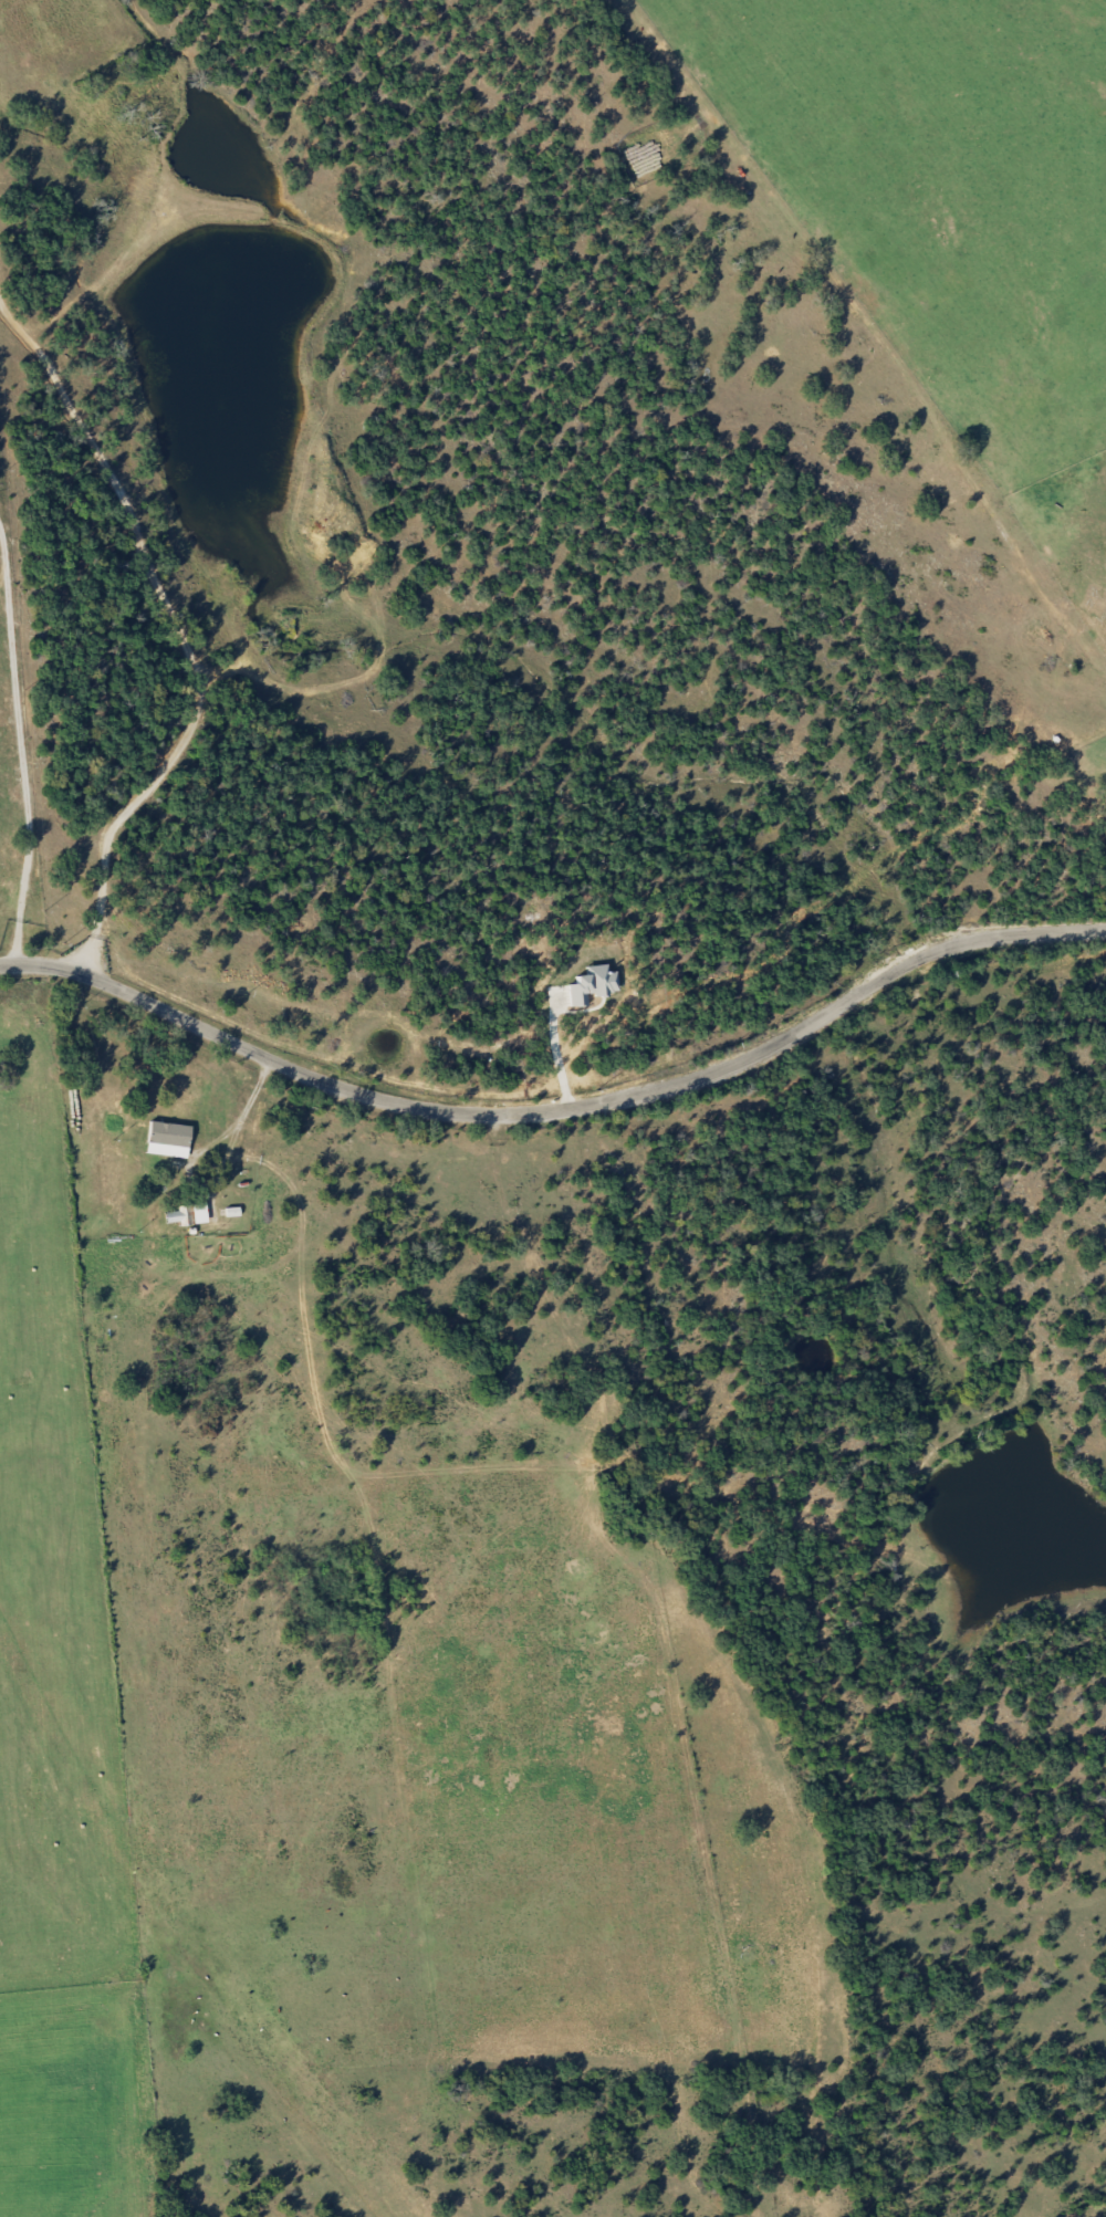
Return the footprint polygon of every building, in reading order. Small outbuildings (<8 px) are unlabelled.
[(160,1207),(201,1203),(204,1222),(163,1226),(160,1207)]
